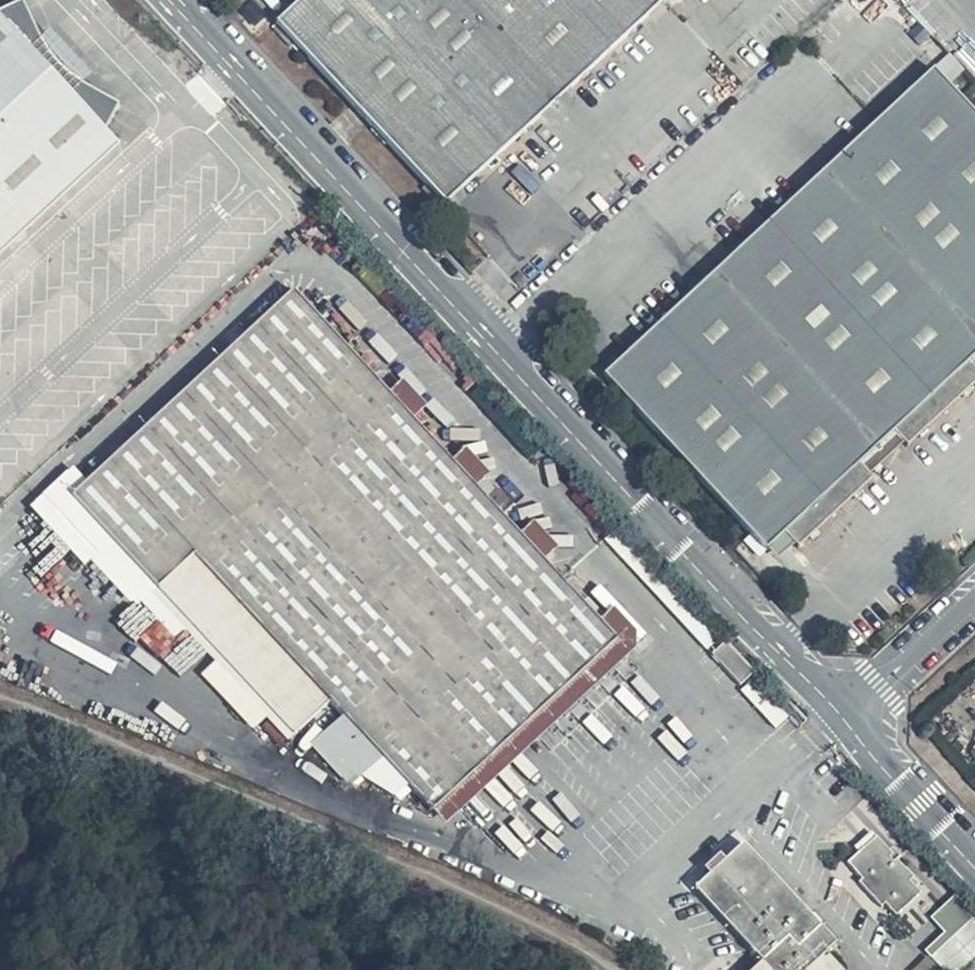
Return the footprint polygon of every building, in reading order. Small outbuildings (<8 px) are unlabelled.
[(122,145),(107,129),(121,106),(83,85),(97,75),(52,29),(41,35),(24,0),(0,11),(0,259),(122,145)] [(275,24),(444,205),(665,0),(301,0),(275,24)] [(934,72),(604,376),(769,555),(788,539),(799,551),(877,480),(865,467),(896,439),(908,451),(974,389),(974,367),(971,362),(974,358),(974,116),(934,72)] [(391,393),(295,290),(89,483),(76,469),(31,510),(85,567),(93,562),(130,604),(140,603),(145,611),(116,637),(185,713),(211,689),(278,752),(331,706),(344,718),(313,744),(348,785),(360,790),(365,783),(403,802),(412,790),(435,811),(450,824),(638,651),(637,632),(613,610),(600,618),(546,564),(558,549),(534,523),(520,535),(477,486),(490,473),(467,449),(453,460),(414,417),(426,406),(402,381),(391,393)] [(917,881),(876,838),(849,864),(864,881),(859,885),(883,911),(890,906),(902,918),(924,897),(912,885),(917,881)] [(746,845),(698,892),(763,961),(754,969),(841,969),(826,953),(838,941),(746,845)] [(931,919),(944,936),(923,955),(938,969),(965,969),(974,961),(974,919),(956,898),(931,919)]
